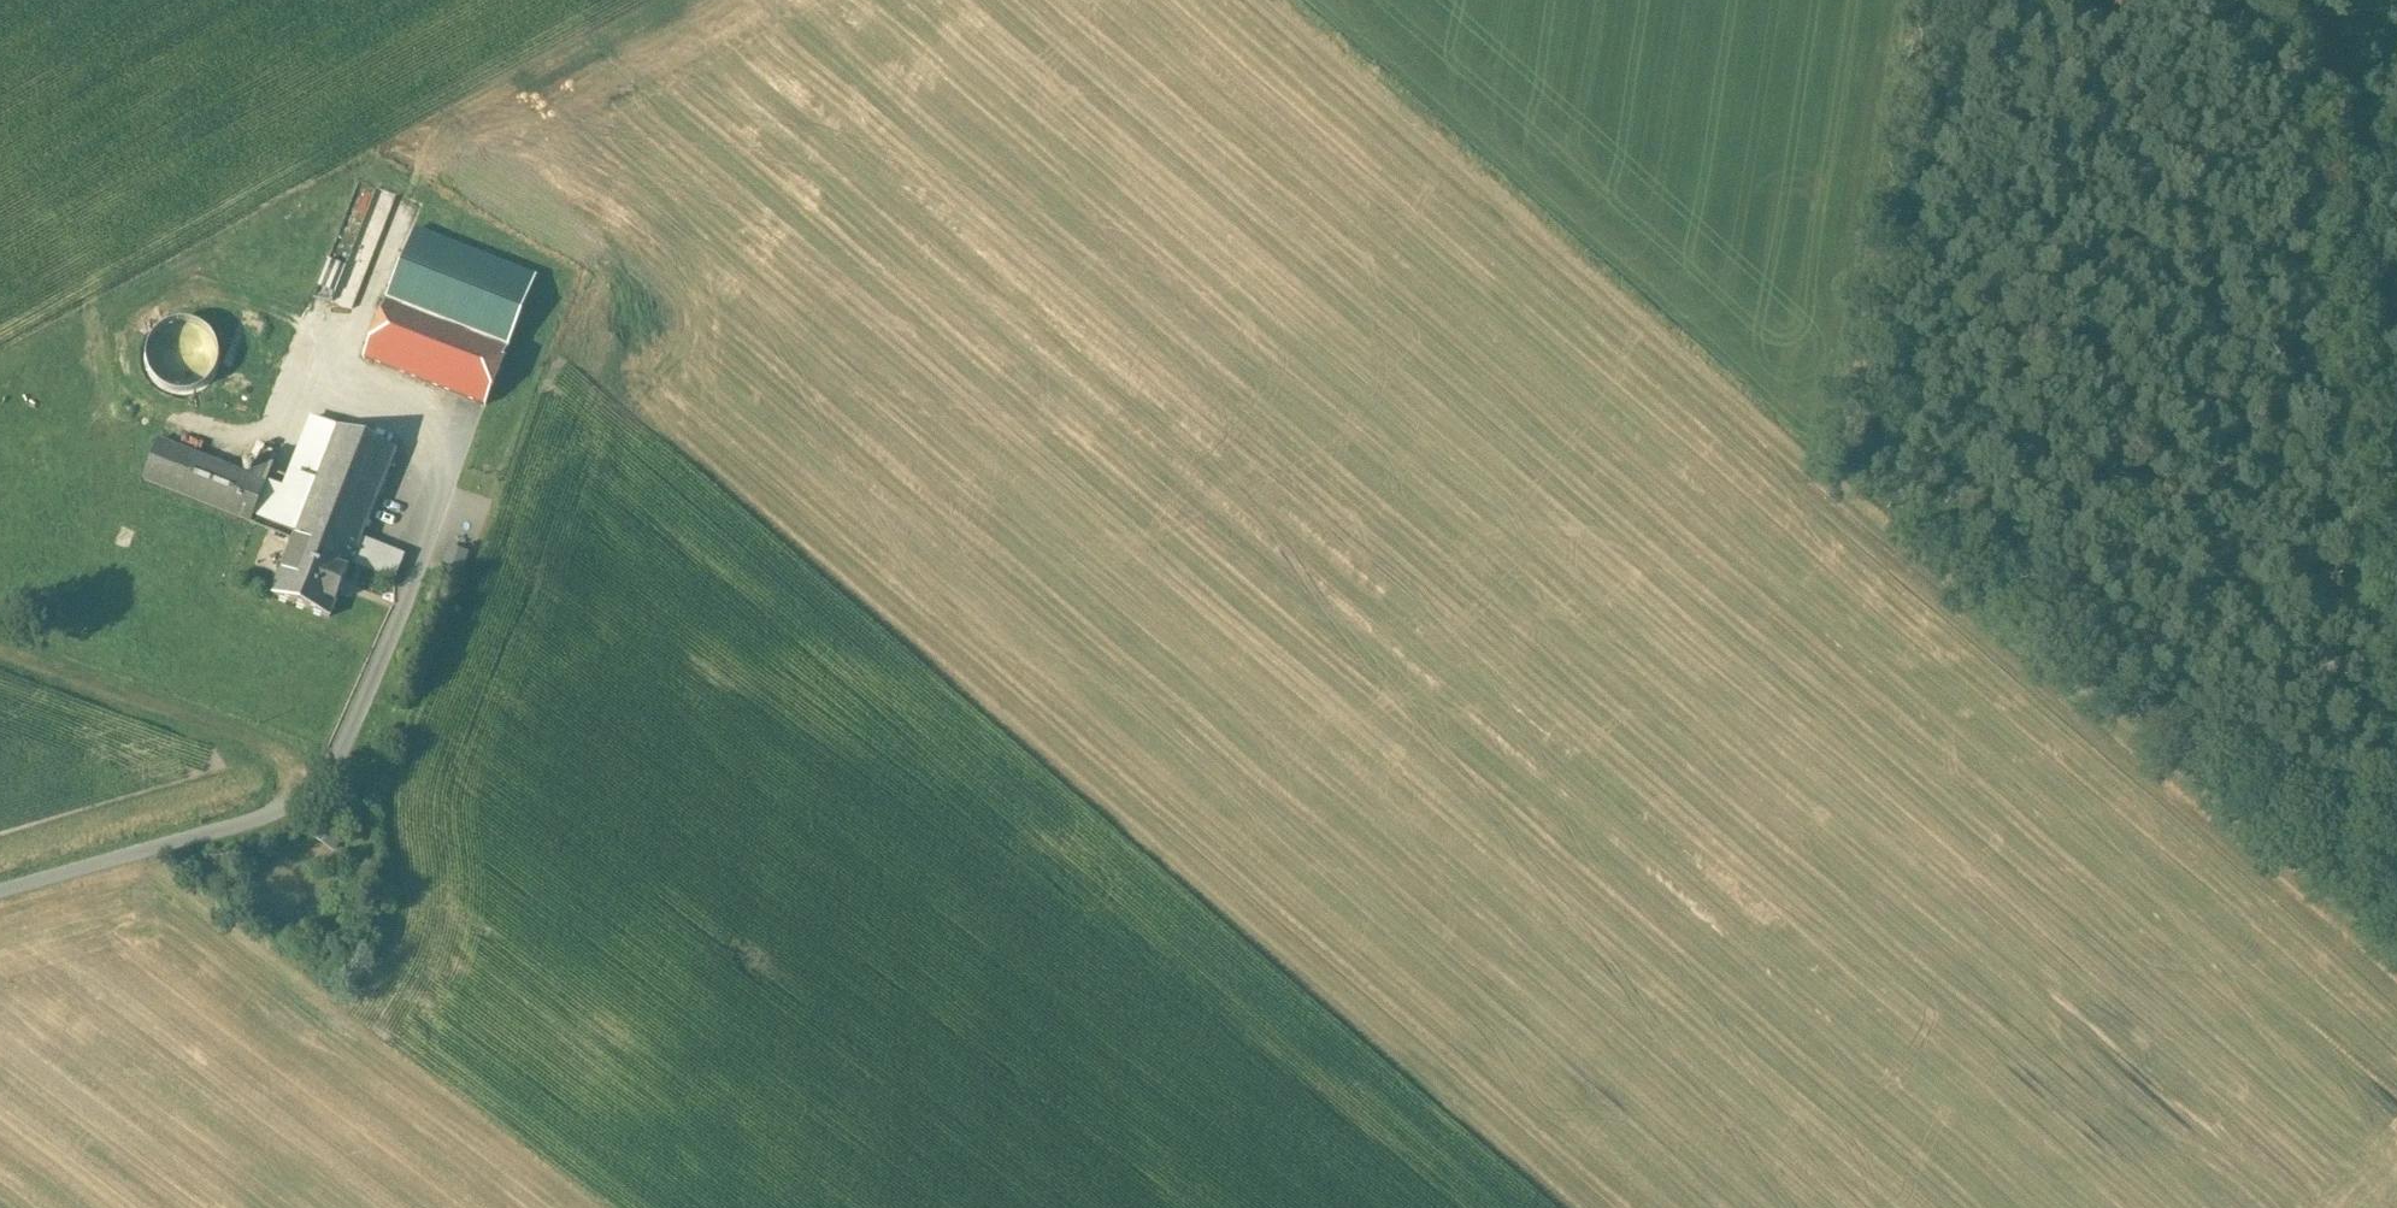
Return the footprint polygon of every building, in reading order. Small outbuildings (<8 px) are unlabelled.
[(535,281),(414,233),(365,359),(486,406),(535,281)] [(218,371),(221,357),(218,342),(209,330),(197,322),(182,319),(167,322),(155,331),(147,343),(144,358),(147,373),(156,385),(168,393),(183,396),(198,392),(210,384),(218,371)] [(396,451),(314,419),(273,524),(296,533),(354,556),(396,451)] [(266,484),(159,442),(144,481),(251,523),(266,484)] [(354,556),(296,533),(271,596),(330,619),(354,556)]
